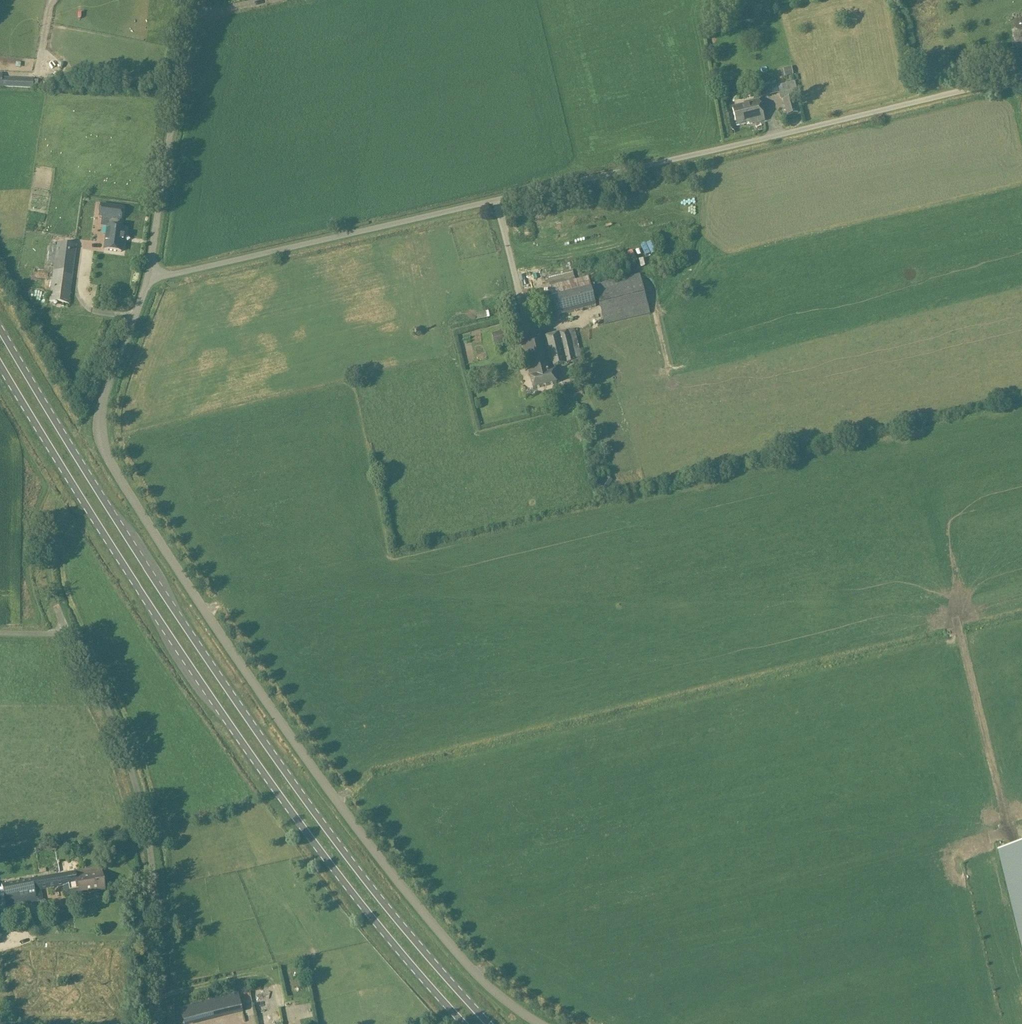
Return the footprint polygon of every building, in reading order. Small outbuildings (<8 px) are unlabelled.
[(1013,34),(1017,52),(1021,51),(1021,31),(1013,34)] [(785,77),(793,74),(791,66),(782,68),(785,77)] [(2,78),(2,74),(0,74),(0,87),(32,89),(33,80),(2,78)] [(777,86),(780,99),(798,94),(795,81),(777,86)] [(794,97),(783,100),(787,115),(798,113),(794,97)] [(737,126),(749,123),(749,125),(765,121),(760,99),(744,103),(744,105),(732,108),(737,126)] [(103,251),(122,253),(125,228),(118,227),(119,221),(121,221),(123,208),(100,204),(98,217),(102,218),(100,227),(106,228),(103,251)] [(47,265),(54,266),(53,272),(49,302),(69,304),(73,276),(77,246),(57,243),(56,247),(50,246),(47,265)] [(547,277),(550,286),(557,316),(596,307),(591,286),(589,277),(575,280),(573,270),(547,277)] [(604,323),(605,325),(650,314),(640,274),(595,285),(604,323)] [(530,378),(533,390),(557,384),(554,373),(556,372),(555,367),(574,362),(582,360),(575,330),(521,343),(523,349),(530,378)] [(1021,950),(1021,844),(997,850),(1021,950)] [(64,897),(79,895),(104,890),(102,873),(76,877),(75,872),(1,884),(5,908),(28,903),(36,901),(34,892),(63,887),(64,897)] [(185,1023),(196,1023),(244,1012),(240,994),(181,1007),(185,1023)]
